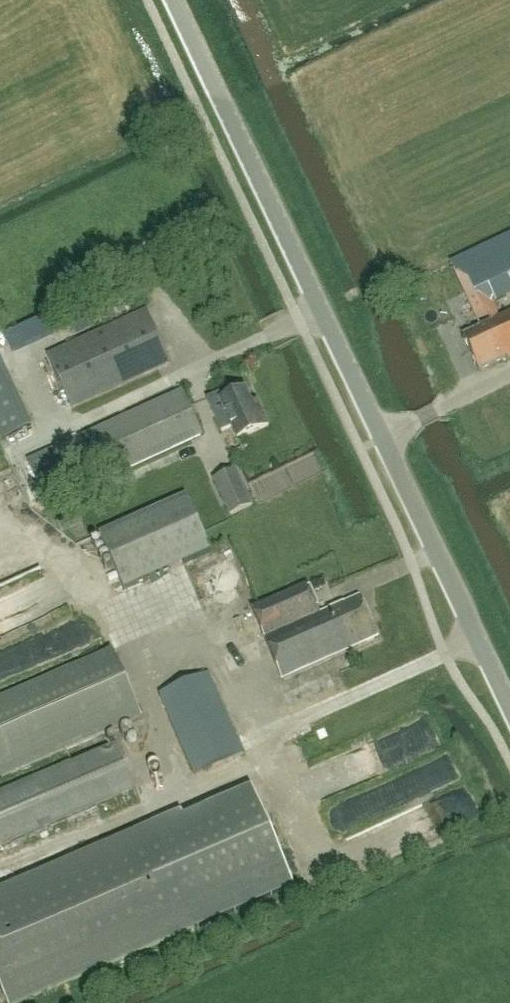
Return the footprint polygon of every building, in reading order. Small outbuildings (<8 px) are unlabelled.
[(165,151),(169,160),(175,158),(171,148),(165,151)] [(509,358),(509,312),(499,318),(492,303),(509,294),(509,234),(450,262),(473,312),(474,311),(482,327),(463,336),(479,371),(506,358),(507,360),(509,358)] [(146,311),(47,356),(71,408),(170,363),(146,311)] [(16,380),(7,367),(0,372),(0,390),(16,380)] [(245,389),(222,400),(220,393),(207,399),(222,432),(232,428),(237,440),(267,426),(259,407),(254,409),(245,389)] [(47,505),(202,434),(182,391),(27,461),(47,505)] [(237,469),(213,480),(229,517),(254,506),(237,469)] [(275,473),(249,486),(258,505),(284,492),(275,473)] [(187,496),(100,535),(124,590),(212,551),(187,496)] [(282,680),(377,638),(358,597),(319,614),(306,584),(251,608),(282,680)] [(0,617),(0,637),(15,632),(9,614),(0,617)] [(141,716),(111,647),(0,695),(0,777),(141,716)] [(196,775),(243,754),(208,674),(160,694),(196,775)] [(298,777),(308,801),(393,765),(394,767),(438,749),(427,723),(298,777)] [(135,788),(116,744),(0,795),(0,847),(135,788)] [(356,832),(454,787),(442,759),(343,804),(356,832)] [(195,929),(295,886),(252,787),(184,817),(182,812),(0,891),(0,984),(8,1002),(24,1002),(195,929)]
